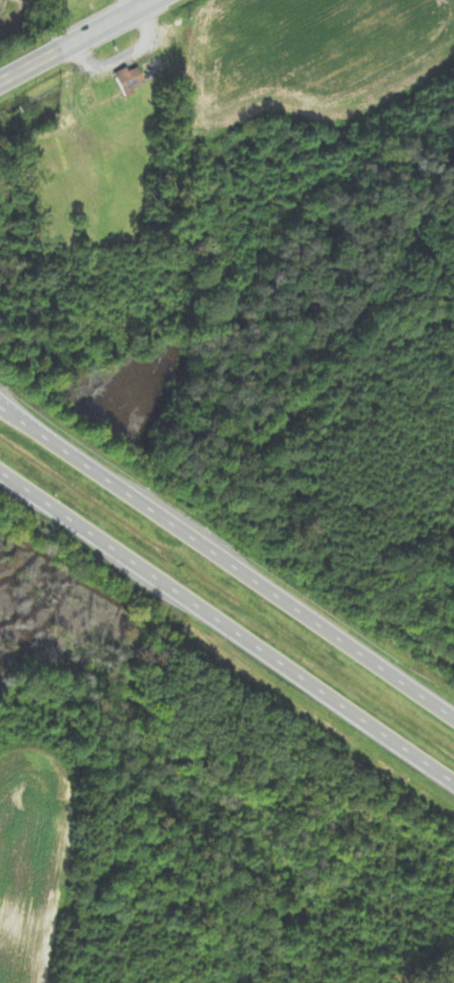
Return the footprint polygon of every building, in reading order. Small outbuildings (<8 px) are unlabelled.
[(127,103),(152,93),(140,64),(115,74),(127,103)]
